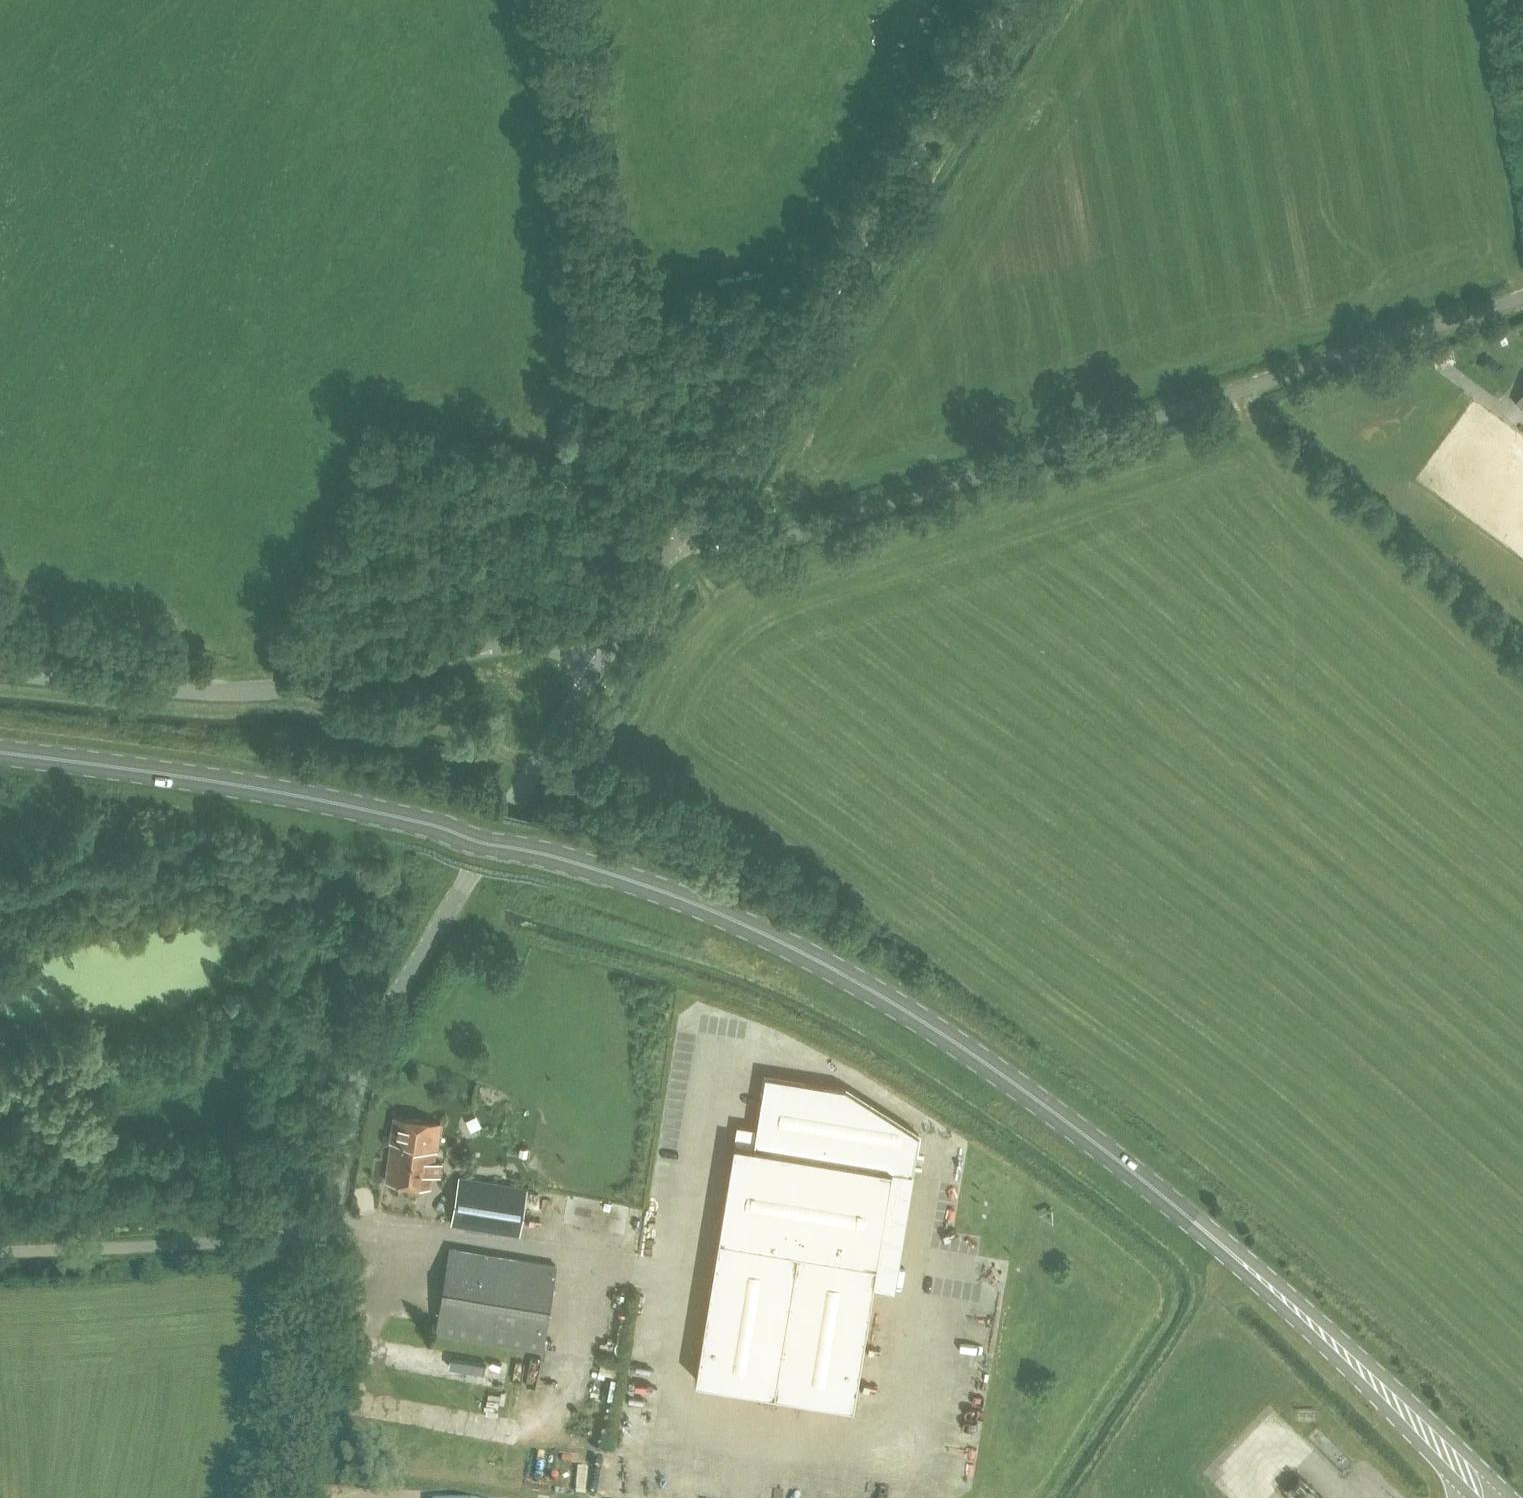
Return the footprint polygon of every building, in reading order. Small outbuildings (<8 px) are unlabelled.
[(1457,345),(1440,350),(1444,368),(1462,364),(1457,345)] [(846,1087),(766,1074),(754,1146),(735,1143),(696,1379),(854,1405),(893,1169),(913,1172),(919,1134),(905,1125),(846,1087)] [(437,1149),(441,1121),(396,1115),(392,1140),(393,1140),(387,1181),(430,1187),(436,1149),(437,1149)] [(520,1234),(527,1188),(460,1177),(453,1223),(520,1234)] [(259,1211),(270,1210),(269,1195),(258,1195),(259,1211)] [(421,1223),(443,1223),(443,1212),(422,1212),(421,1223)] [(543,1348),(557,1265),(450,1248),(437,1331),(543,1348)]
